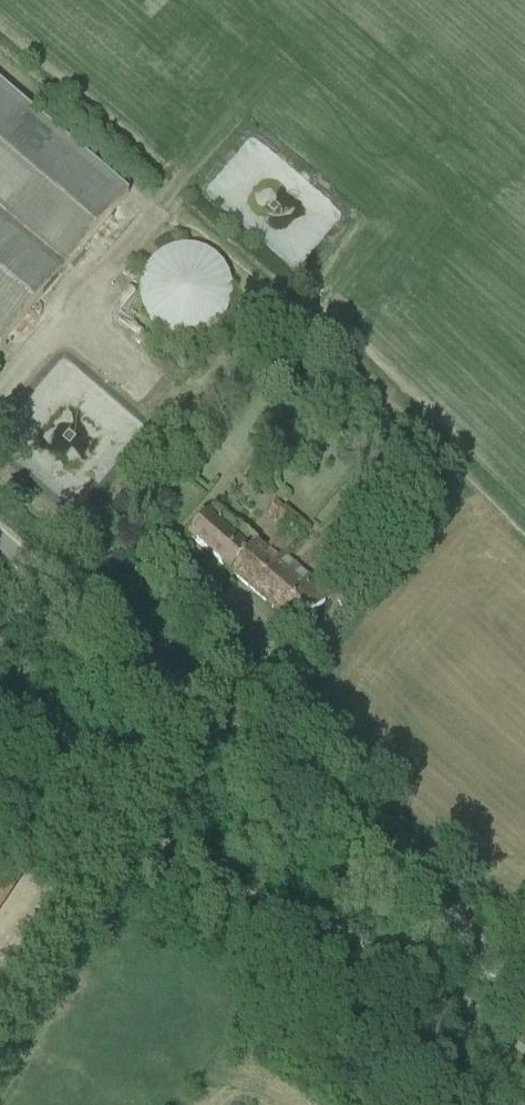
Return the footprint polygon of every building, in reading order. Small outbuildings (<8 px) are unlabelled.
[(1,348),(127,194),(0,85),(0,347),(1,348)] [(228,297),(229,287),(229,281),(226,272),(223,265),(217,258),(210,252),(204,249),(197,246),(190,245),(182,246),(174,247),(166,251),(159,256),(154,262),(150,269),(147,276),(146,285),(146,292),(148,300),(151,308),(156,314),(163,321),(169,324),(177,327),(185,329),(192,328),(201,326),(208,323),(216,317),(222,311),(225,304),(228,297)] [(189,539),(300,634),(331,598),(325,594),(335,583),(322,572),(313,582),(286,559),(289,555),(286,552),(307,527),(277,502),(267,514),(283,528),(264,550),(255,542),(256,541),(239,526),(237,528),(215,509),(189,539)] [(19,872),(1,859),(11,843),(0,836),(0,900),(19,872)]
